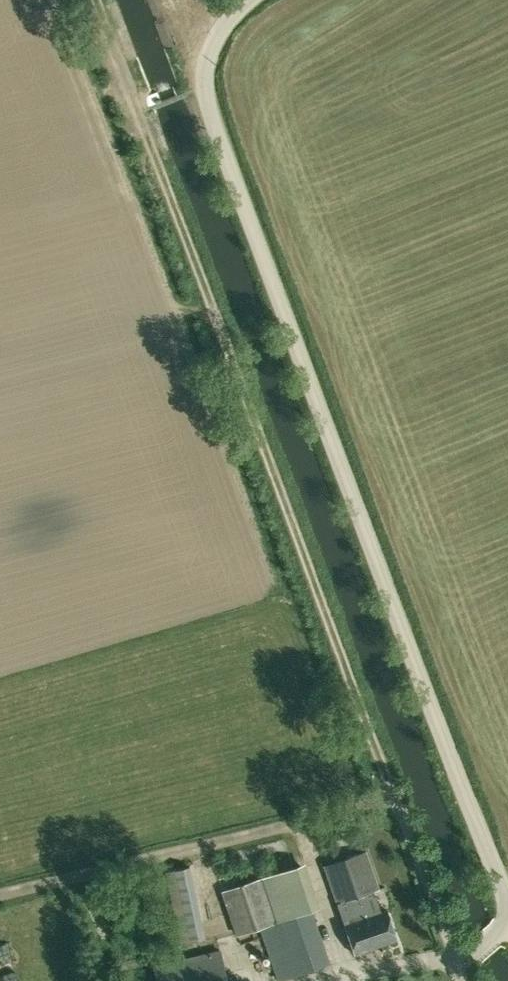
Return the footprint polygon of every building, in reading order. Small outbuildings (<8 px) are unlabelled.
[(337,904),(338,904),(374,891),(380,889),(367,850),(323,865),(337,904)] [(189,864),(167,869),(183,946),(206,941),(189,864)] [(262,877),(277,921),(312,909),(315,908),(300,864),(262,877)] [(262,877),(221,890),(237,936),(260,928),(278,980),(279,980),(331,963),(312,909),(277,921),(262,877)] [(338,904),(337,904),(345,926),(346,926),(382,913),(374,891),(338,904)] [(387,912),(382,913),(346,926),(356,953),(396,939),(387,912)] [(156,980),(228,980),(221,948),(152,964),(156,980)]
